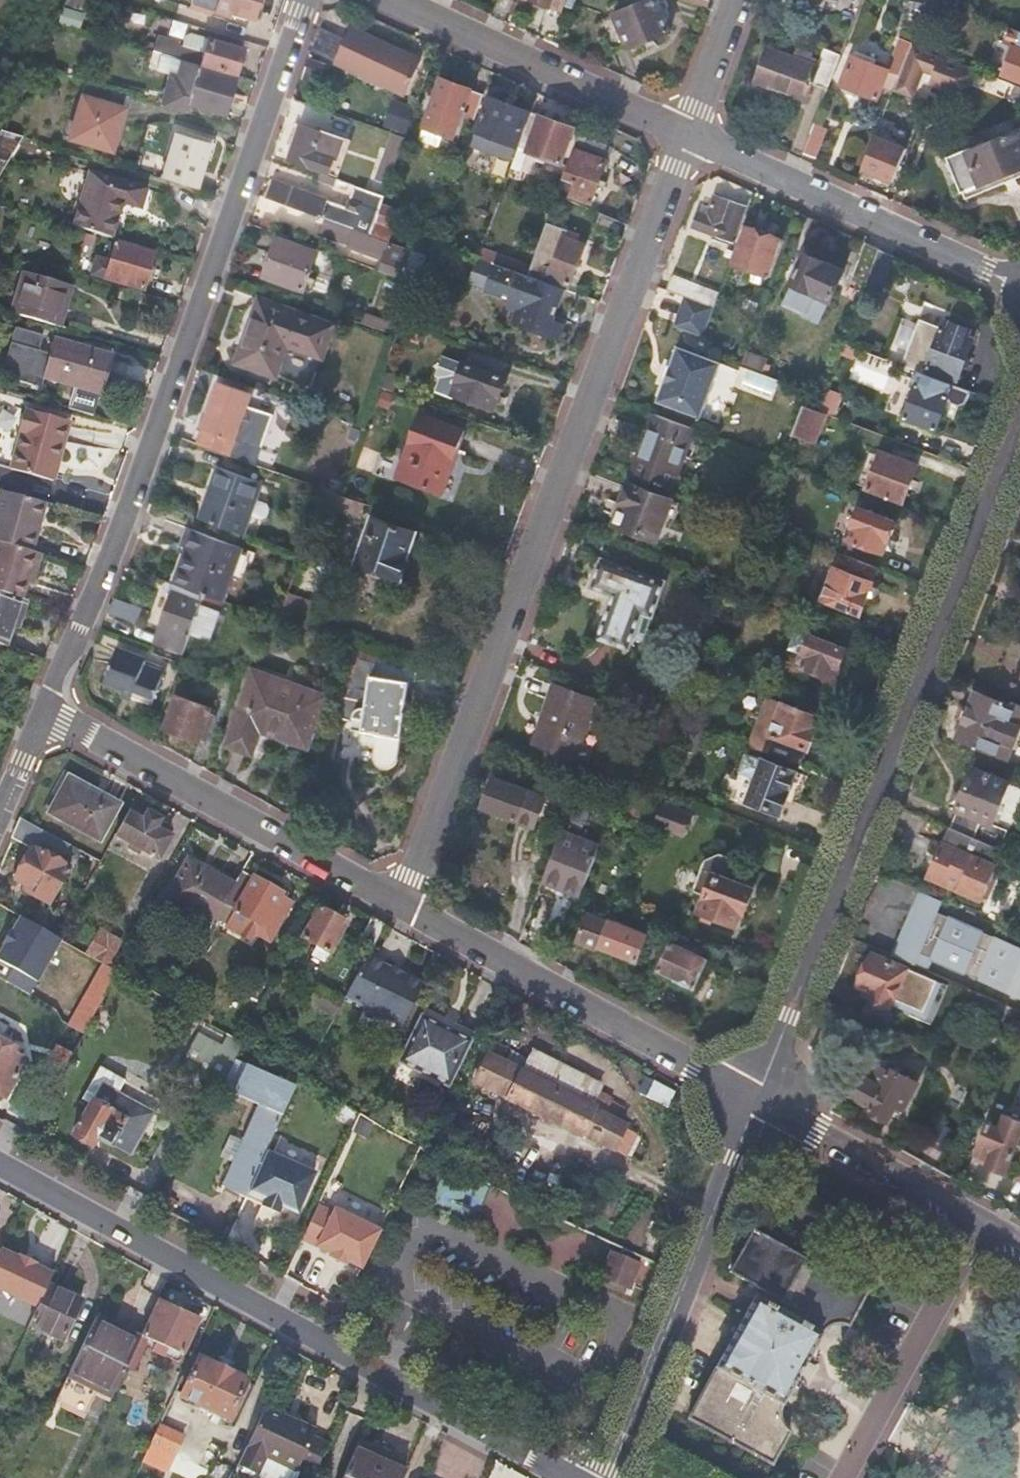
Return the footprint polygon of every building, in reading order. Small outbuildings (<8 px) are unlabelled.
[(188,2),(228,13),(229,9),(251,15),(255,0),(189,0),(188,2)] [(559,9),(562,4),(573,7),(576,0),(536,0),(559,9)] [(658,1),(657,0),(644,0),(641,1),(640,0),(633,0),(634,5),(599,20),(610,48),(626,41),(629,46),(670,29),(664,16),(658,1)] [(658,1),(664,16),(672,13),(667,0),(661,0),(658,1)] [(821,7),(824,0),(796,0),(796,3),(812,10),(814,4),(821,7)] [(139,20),(129,17),(121,30),(135,34),(139,20)] [(836,27),(828,48),(840,53),(848,32),(836,27)] [(336,60),(404,91),(418,60),(350,28),(336,60)] [(1019,30),(1004,71),(1019,77),(1019,30)] [(198,62),(201,63),(203,58),(235,68),(241,46),(208,36),(203,52),(171,44),(173,37),(157,33),(153,48),(175,55),(183,57),(198,62)] [(898,74),(899,71),(911,42),(900,37),(887,70),(898,74)] [(902,93),(911,97),(922,68),(932,72),(928,82),(952,91),(970,81),(975,66),(949,56),(920,45),(911,42),(899,71),(898,74),(893,89),(892,90),(902,93)] [(828,48),(825,47),(819,65),(808,62),(811,53),(795,48),(792,57),(768,47),(756,79),(807,98),(813,82),(827,87),(840,53),(828,48)] [(162,103),(183,110),(187,99),(221,110),(232,75),(197,65),(198,62),(183,57),(178,76),(158,70),(151,89),(165,93),(162,103)] [(876,98),(887,70),(851,57),(841,83),(876,98)] [(24,72),(17,84),(25,89),(35,72),(27,67),(24,72)] [(464,109),(471,89),(442,78),(424,125),(459,137),(465,118),(468,112),(464,109)] [(1016,82),(1006,105),(1019,111),(1019,84),(1016,82)] [(112,155),(128,97),(86,85),(69,143),(112,155)] [(474,120),(484,94),(471,89),(464,109),(468,112),(465,118),(474,121),(474,120)] [(528,110),(484,94),(474,120),(480,121),(472,144),(492,151),(497,153),(502,139),(516,144),(528,110)] [(329,110),(306,101),(302,113),(325,123),(329,110)] [(572,127),(532,111),(519,145),(560,161),(572,127)] [(594,123),(584,119),(570,157),(562,177),(575,182),(570,195),(589,202),(609,150),(588,143),(594,123)] [(326,170),(338,136),(296,121),(285,150),(290,152),(288,157),(326,170)] [(404,137),(409,126),(397,121),(393,133),(404,137)] [(875,136),(880,138),(885,124),(880,122),(875,136)] [(814,123),(803,152),(816,157),(827,128),(814,123)] [(1019,166),(1019,131),(1019,130),(969,150),(983,181),(986,180),(1019,166)] [(164,177),(199,188),(212,143),(177,133),(164,177)] [(393,133),(371,191),(383,195),(404,137),(393,133)] [(875,136),(863,168),(893,179),(904,147),(880,138),(875,136)] [(511,158),(497,153),(492,151),(485,170),(503,177),(511,158)] [(520,164),(513,161),(512,165),(511,168),(517,171),(520,164)] [(986,180),(989,188),(1019,174),(1019,166),(986,180)] [(87,229),(110,235),(118,201),(138,206),(143,188),(86,172),(71,224),(87,229)] [(349,183),(355,185),(359,187),(363,177),(352,173),(349,183)] [(275,176),(267,197),(354,227),(369,232),(378,209),(383,195),(371,191),(359,187),(355,185),(350,204),(275,176)] [(714,194),(710,206),(706,214),(696,211),(694,210),(690,226),(731,241),(744,206),(714,194)] [(706,214),(710,206),(700,201),(696,211),(706,214)] [(372,233),(388,239),(398,209),(382,203),(372,233)] [(621,238),(627,222),(599,212),(593,228),(621,238)] [(566,226),(547,218),(537,244),(533,254),(526,272),(563,286),(567,287),(584,240),(564,232),(566,226)] [(745,226),(732,260),(766,274),(778,240),(745,226)] [(395,257),(399,243),(388,239),(372,233),(369,232),(354,227),(350,239),(343,237),(341,241),(349,244),(348,245),(382,257),(384,253),(395,257)] [(94,247),(97,236),(78,232),(76,237),(85,240),(83,245),(94,247)] [(264,274),(300,287),(314,252),(278,238),(264,274)] [(533,254),(537,244),(527,240),(517,269),(526,272),(533,254)] [(142,286),(151,252),(115,241),(109,260),(94,256),(89,271),(142,286)] [(866,281),(878,248),(869,244),(865,242),(853,275),(866,281)] [(482,246),(478,255),(490,259),(494,261),(503,264),(507,255),(482,246)] [(414,248),(403,278),(415,283),(426,253),(414,248)] [(879,292),(893,255),(878,248),(866,281),(864,286),(879,292)] [(478,255),(471,252),(467,263),(490,272),(494,261),(490,259),(478,255)] [(782,305),(798,313),(816,321),(825,299),(829,300),(842,271),(805,253),(782,305)] [(552,316),(563,286),(526,272),(517,269),(503,264),(494,261),(490,272),(485,286),(524,303),(518,322),(545,333),(552,316)] [(47,321),(56,324),(67,285),(23,271),(11,311),(47,321)] [(714,305),(719,292),(671,274),(665,287),(686,295),(714,305)] [(762,303),(767,290),(757,285),(751,298),(762,303)] [(703,335),(714,305),(686,295),(675,324),(703,335)] [(322,359),(335,326),(259,298),(234,360),(276,376),(287,347),(322,359)] [(362,313),(360,320),(396,333),(401,320),(394,317),(391,324),(362,313)] [(816,321),(798,313),(796,316),(814,324),(816,321)] [(558,319),(552,316),(545,333),(553,335),(558,319)] [(956,379),(957,377),(973,336),(967,334),(969,326),(951,319),(948,326),(920,316),(901,364),(915,369),(923,372),(925,366),(956,379)] [(401,320),(396,333),(417,341),(422,328),(401,320)] [(109,354),(53,337),(48,352),(35,348),(40,333),(12,325),(0,364),(0,373),(37,384),(40,374),(98,391),(109,354)] [(719,363),(695,355),(676,348),(669,367),(663,384),(656,403),(699,418),(719,363)] [(738,366),(760,374),(766,359),(743,351),(742,354),(738,366)] [(453,390),(463,360),(442,352),(435,371),(440,373),(435,388),(452,394),(454,390),(453,390)] [(454,390),(493,404),(505,374),(464,359),(453,390),(454,390)] [(659,382),(663,384),(669,367),(665,366),(659,382)] [(366,392),(373,395),(377,385),(382,372),(374,369),(366,392)] [(963,405),(970,389),(923,372),(915,369),(911,381),(916,383),(903,416),(935,428),(947,399),(963,405)] [(377,385),(390,390),(395,376),(382,371),(382,372),(377,385)] [(251,387),(232,380),(230,387),(218,383),(204,423),(197,443),(227,453),(231,439),(259,448),(270,416),(243,407),(251,387)] [(824,412),(818,410),(802,405),(791,435),(812,443),(824,412)] [(5,466),(51,479),(67,420),(19,407),(11,429),(15,430),(5,466)] [(688,425),(653,411),(630,472),(670,487),(693,426),(688,425)] [(438,493),(461,429),(416,413),(392,477),(438,493)] [(901,501),(916,464),(880,450),(866,487),(901,501)] [(215,465),(197,517),(224,526),(242,532),(249,512),(254,498),(260,480),(215,465)] [(655,538),(670,498),(628,482),(614,522),(655,538)] [(318,502),(322,490),(311,486),(307,499),(318,502)] [(327,505),(349,513),(354,499),(337,493),(322,488),(322,490),(318,502),(327,505)] [(43,501),(0,490),(0,503),(40,513),(43,501)] [(265,502),(254,498),(249,512),(260,516),(264,514),(267,506),(265,502)] [(358,517),(364,502),(354,499),(349,513),(358,517)] [(40,513),(0,503),(0,541),(19,546),(30,549),(40,513)] [(858,507),(841,552),(876,565),(894,521),(858,507)] [(396,580),(412,533),(365,516),(349,562),(396,580)] [(206,595),(222,601),(241,548),(189,530),(183,548),(187,550),(175,584),(176,585),(206,595)] [(30,549),(19,546),(0,541),(0,590),(15,595),(19,596),(26,579),(22,578),(34,550),(30,549)] [(29,580),(42,552),(34,550),(22,578),(26,579),(29,580)] [(876,565),(841,552),(823,597),(858,611),(876,565)] [(332,563),(330,557),(322,559),(318,568),(322,575),(325,574),(329,572),(332,563)] [(653,617),(666,582),(601,557),(590,586),(612,594),(597,637),(626,647),(639,612),(653,617)] [(185,652),(192,633),(206,595),(176,585),(156,642),(185,652)] [(12,603),(15,595),(0,590),(0,599),(12,603)] [(279,621),(293,626),(302,598),(288,593),(279,621)] [(211,639),(224,602),(222,601),(206,595),(192,633),(211,639)] [(12,603),(0,599),(0,642),(12,603)] [(110,603),(101,624),(129,634),(136,613),(110,603)] [(834,676),(845,646),(809,633),(798,662),(834,676)] [(155,703),(165,673),(135,662),(137,658),(118,650),(107,680),(125,686),(123,693),(155,703)] [(310,747),(328,697),(255,669),(228,742),(252,752),(263,728),(310,747)] [(394,775),(405,679),(365,675),(356,749),(372,750),(368,777),(371,786),(374,789),(377,790),(382,790),(386,787),(394,775)] [(533,742),(583,760),(600,714),(588,710),(592,698),(552,684),(533,742)] [(212,705),(214,699),(179,686),(165,727),(204,742),(217,707),(212,705)] [(1009,700),(1007,704),(974,690),(956,736),(1005,757),(1019,720),(1019,705),(1009,700)] [(766,695),(747,744),(781,757),(799,764),(819,715),(766,695)] [(778,811),(793,770),(760,757),(744,798),(778,811)] [(969,834),(993,844),(1000,827),(991,823),(1009,781),(972,765),(954,808),(956,808),(949,826),(961,831),(969,834)] [(514,816),(533,823),(543,795),(544,793),(525,786),(492,774),(481,804),(514,816)] [(96,839),(113,806),(62,779),(44,811),(96,839)] [(547,784),(544,793),(543,795),(567,804),(571,794),(547,784)] [(648,810),(615,796),(611,807),(644,820),(648,810)] [(568,813),(582,819),(588,803),(574,797),(568,813)] [(689,813),(662,802),(655,821),(682,831),(689,813)] [(158,818),(130,803),(113,834),(156,858),(169,836),(154,828),(158,818)] [(66,847),(19,820),(11,838),(30,849),(13,881),(35,893),(32,896),(46,904),(68,868),(58,862),(66,847)] [(974,895),(980,892),(992,866),(988,860),(995,845),(993,844),(969,834),(961,831),(949,826),(948,825),(942,840),(941,840),(927,875),(959,888),(974,895)] [(549,864),(585,877),(597,844),(590,841),(588,847),(565,838),(567,829),(562,827),(549,864)] [(744,907),(752,886),(735,879),(744,858),(721,849),(706,855),(694,886),(706,890),(699,906),(735,921),(741,906),(744,907)] [(223,905),(236,879),(204,862),(200,870),(187,862),(165,901),(211,926),(223,905)] [(251,878),(241,872),(236,879),(223,905),(259,924),(254,934),(268,940),(284,910),(274,904),(281,892),(252,877),(251,878)] [(916,888),(889,952),(892,953),(897,942),(916,900),(920,889),(916,888)] [(944,899),(920,889),(916,900),(926,905),(940,910),(944,899)] [(897,942),(920,951),(922,945),(934,951),(932,956),(968,971),(971,965),(986,972),(984,977),(1019,992),(1019,944),(940,910),(926,905),(916,900),(897,942)] [(323,962),(345,922),(316,907),(301,938),(316,946),(311,955),(323,962)] [(637,961),(647,932),(608,917),(607,922),(585,913),(576,939),(637,961)] [(369,949),(383,924),(369,916),(356,942),(369,949)] [(100,964),(106,967),(120,942),(96,930),(83,954),(100,964)] [(674,940),(658,969),(674,977),(673,979),(694,990),(711,961),(674,940)] [(910,961),(917,963),(922,952),(920,951),(897,942),(892,953),(910,961)] [(920,951),(922,952),(931,955),(932,956),(934,951),(922,945),(920,951)] [(889,952),(873,946),(859,981),(877,988),(875,994),(893,1001),(910,961),(892,953),(889,952)] [(387,1013),(403,1022),(418,991),(422,983),(403,973),(400,976),(386,969),(388,965),(367,953),(365,956),(346,990),(361,999),(363,1007),(379,1015),(387,1013)] [(68,1024),(81,1031),(91,1012),(102,992),(102,991),(113,971),(110,969),(106,967),(100,964),(68,1024)] [(968,971),(984,977),(986,972),(971,965),(968,971)] [(991,1013),(998,996),(966,983),(960,996),(971,1002),(970,1005),(991,1013)] [(331,1017),(341,1000),(321,989),(311,1006),(331,1017)] [(891,1025),(911,1033),(915,1021),(896,1013),(891,1025)] [(396,1060),(450,1087),(454,1078),(472,1041),(419,1015),(396,1060)] [(239,1042),(238,1041),(226,1035),(224,1033),(218,1045),(193,1032),(177,1064),(216,1085),(239,1042)] [(239,1042),(240,1042),(249,1048),(254,1040),(242,1034),(238,1041),(239,1042)] [(23,1059),(9,1051),(11,1047),(0,1040),(0,1095),(2,1096),(23,1059)] [(567,1126),(612,1149),(621,1129),(623,1125),(613,1120),(600,1114),(593,1110),(587,1107),(519,1070),(497,1059),(504,1045),(495,1041),(477,1079),(567,1126)] [(48,1060),(62,1067),(69,1054),(55,1047),(48,1060)] [(531,1049),(519,1070),(587,1107),(593,1094),(595,1090),(598,1086),(531,1049)] [(870,1110),(889,1118),(895,1104),(903,1107),(914,1079),(885,1067),(883,1072),(863,1063),(848,1096),(872,1106),(870,1110)] [(107,1109),(117,1093),(125,1079),(99,1065),(81,1098),(90,1103),(92,1100),(107,1109)] [(664,1105),(674,1083),(656,1074),(646,1095),(664,1105)] [(593,1094),(587,1107),(593,1110),(600,1114),(606,1102),(609,1097),(595,1090),(593,1094)] [(95,1136),(108,1143),(109,1141),(130,1153),(152,1111),(117,1093),(107,1109),(92,1100),(90,1103),(73,1134),(91,1144),(95,1136)] [(220,1188),(244,1199),(248,1190),(253,1180),(266,1150),(284,1109),(263,1099),(240,1148),(220,1188)] [(600,1114),(613,1120),(619,1108),(606,1102),(600,1114)] [(1019,1134),(1019,1120),(1003,1113),(997,1126),(987,1122),(975,1152),(988,1158),(986,1164),(1005,1171),(1019,1134)] [(621,1129),(612,1149),(624,1156),(634,1135),(621,1129)] [(253,1180),(248,1190),(264,1198),(264,1199),(279,1207),(280,1204),(296,1212),(314,1170),(266,1150),(253,1180)] [(448,1210),(457,1191),(439,1183),(430,1202),(448,1210)] [(279,1207),(264,1199),(261,1204),(276,1211),(279,1207)] [(345,1261),(361,1269),(377,1235),(380,1229),(335,1207),(333,1212),(317,1203),(300,1238),(328,1252),(326,1255),(343,1264),(345,1261)] [(846,1324),(863,1292),(735,1221),(718,1265),(750,1284),(766,1293),(762,1302),(751,1297),(687,1417),(770,1463),(788,1431),(778,1420),(777,1414),(779,1408),(806,1357),(821,1330),(824,1327),(827,1325),(831,1324),(835,1323),(841,1323),(846,1324)] [(54,1272),(36,1263),(37,1260),(21,1253),(20,1256),(1,1247),(0,1250),(0,1288),(39,1306),(48,1285),(54,1272)] [(610,1248),(605,1260),(618,1267),(624,1255),(610,1248)] [(618,1267),(605,1260),(598,1274),(625,1287),(638,1261),(624,1255),(618,1267)] [(82,1300),(48,1285),(39,1306),(31,1324),(64,1339),(82,1300)] [(197,1316),(157,1299),(141,1336),(127,1367),(135,1370),(150,1338),(159,1342),(156,1351),(167,1356),(172,1347),(182,1351),(197,1316)] [(141,1336),(96,1315),(56,1402),(85,1416),(98,1388),(114,1395),(127,1367),(141,1336)] [(229,1420),(247,1379),(200,1357),(182,1397),(229,1420)] [(267,1404),(239,1465),(269,1477),(293,1477),(316,1427),(267,1404)] [(183,1438),(159,1428),(146,1456),(168,1466),(173,1455),(175,1455),(183,1438)] [(406,1467),(380,1457),(383,1447),(359,1437),(341,1477),(401,1477),(406,1467)] [(490,1464),(485,1477),(530,1477),(490,1464)] [(259,1477),(236,1468),(232,1477),(259,1477)]
